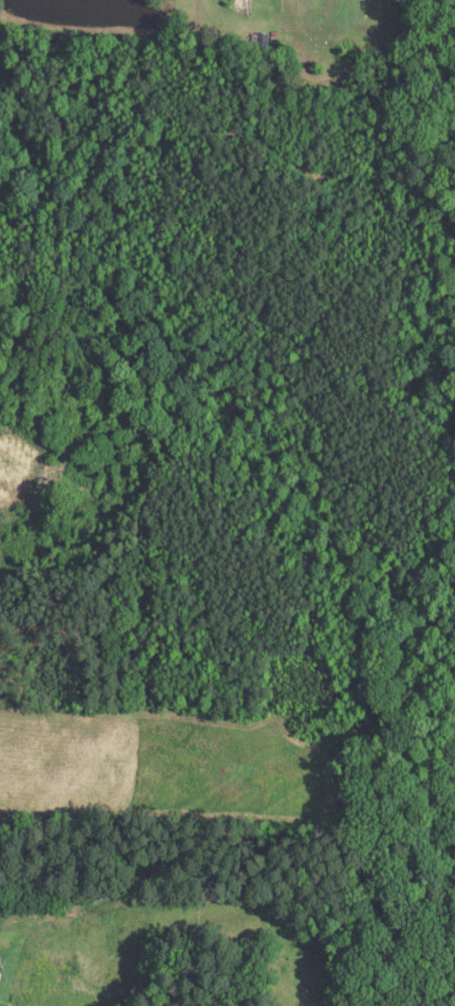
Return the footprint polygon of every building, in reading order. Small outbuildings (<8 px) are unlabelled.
[(241,17),(250,17),(250,0),(241,0),(241,17)]
